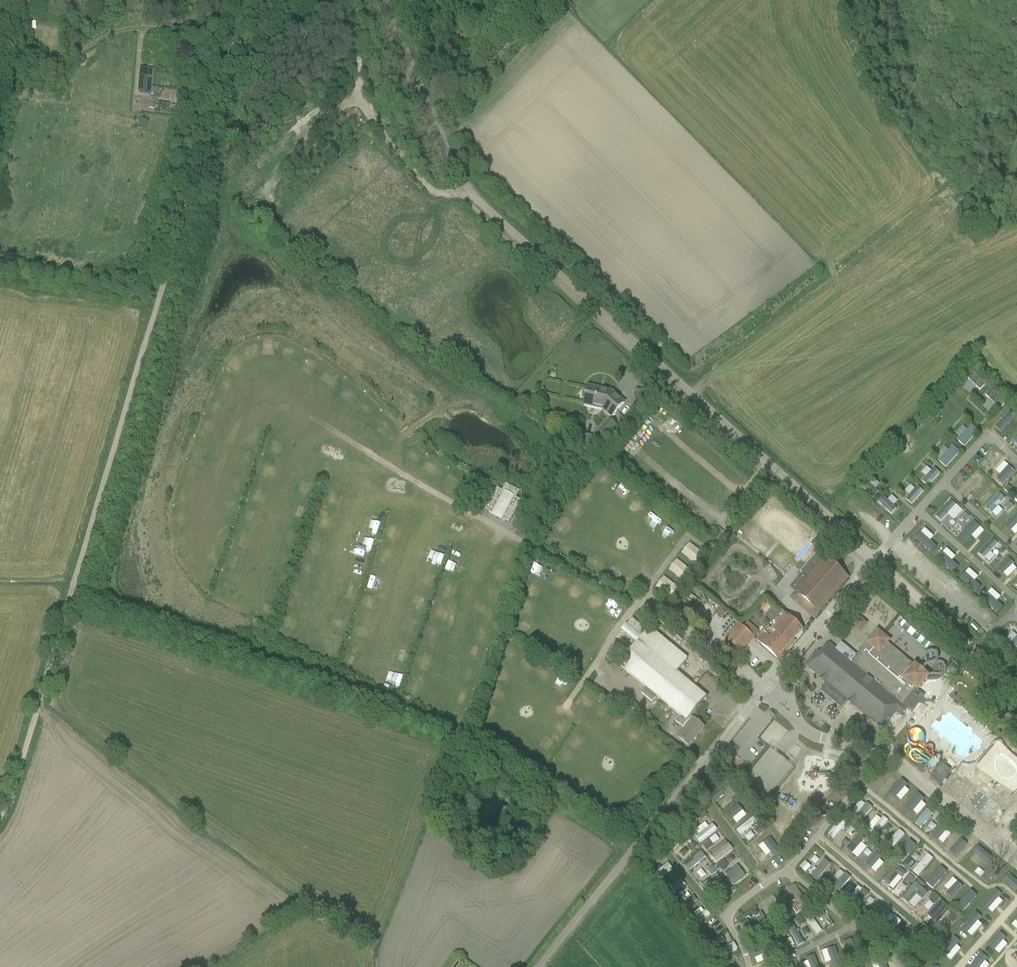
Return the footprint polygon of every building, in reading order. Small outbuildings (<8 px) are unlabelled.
[(66,52),(80,47),(78,39),(63,44),(66,52)] [(149,88),(144,88),(145,69),(131,68),(130,95),(148,95),(149,88)] [(138,121),(136,129),(145,130),(146,123),(138,121)] [(293,124),(285,125),(286,134),(294,133),(293,124)] [(356,151),(353,148),(348,153),(351,156),(356,151)] [(359,156),(362,163),(367,160),(364,153),(359,156)] [(968,373),(963,378),(974,389),(979,384),(968,373)] [(958,385),(967,395),(973,390),(964,380),(958,385)] [(588,387),(586,392),(584,392),(582,393),(581,395),(581,398),(583,399),(585,400),(583,406),(602,410),(611,417),(624,403),(615,395),(614,397),(610,394),(598,392),(599,389),(588,387)] [(975,397),(990,413),(1000,404),(985,388),(975,397)] [(617,427),(609,419),(597,432),(606,440),(617,427)] [(965,425),(960,430),(957,427),(951,432),(955,437),(950,441),(956,448),(973,433),(965,425)] [(1016,452),(1016,430),(1006,441),(1016,452)] [(939,449),(930,461),(940,469),(953,452),(945,446),(942,451),(939,449)] [(992,469),(986,475),(999,487),(1014,470),(1008,465),(999,475),(992,469)] [(927,468),(914,481),(921,487),(933,474),(927,468)] [(864,498),(870,493),(864,483),(857,488),(864,498)] [(496,488),(484,510),(491,514),(492,513),(502,519),(502,520),(508,524),(521,501),(515,498),(519,492),(505,484),(502,491),(496,488)] [(617,485),(611,493),(619,500),(626,492),(617,485)] [(904,506),(916,492),(910,486),(898,500),(904,506)] [(992,494),(977,508),(989,521),(995,515),(990,510),(1000,502),(992,494)] [(626,513),(636,502),(632,498),(633,497),(630,495),(619,506),(626,513)] [(875,496),(870,503),(885,515),(890,508),(875,496)] [(572,518),(577,510),(565,501),(559,509),(572,518)] [(1008,503),(1004,507),(1009,512),(1013,508),(1008,503)] [(643,507),(638,515),(647,521),(653,513),(643,507)] [(424,509),(421,517),(430,521),(434,513),(424,509)] [(773,511),(763,528),(769,531),(779,515),(773,511)] [(965,513),(961,518),(966,523),(970,518),(965,513)] [(553,517),(545,527),(558,537),(566,527),(553,517)] [(664,533),(668,524),(659,520),(655,529),(664,533)] [(920,533),(914,539),(930,554),(936,548),(929,542),(920,534),(920,533)] [(682,542),(674,553),(689,564),(697,552),(682,542)] [(565,558),(575,562),(579,553),(570,549),(565,558)] [(817,613),(848,578),(818,552),(800,572),(802,574),(789,588),(795,593),(790,599),(802,609),(806,603),(817,613)] [(942,553),(936,559),(952,574),(958,568),(951,562),(942,554),(942,553)] [(591,572),(596,562),(585,557),(580,567),(591,572)] [(670,558),(661,569),(677,582),(686,571),(670,558)] [(596,577),(607,583),(616,569),(605,563),(596,577)] [(527,568),(530,581),(538,579),(535,566),(527,568)] [(553,587),(560,574),(551,569),(544,582),(553,587)] [(626,573),(616,588),(626,594),(636,579),(626,573)] [(964,573),(959,579),(975,594),(980,588),(974,582),(965,574),(964,573)] [(532,587),(518,581),(514,592),(528,597),(532,587)] [(580,600),(593,605),(597,594),(584,589),(580,600)] [(987,594),(981,600),(997,614),(1003,608),(996,602),(987,594)] [(604,597),(597,613),(606,617),(613,601),(604,597)] [(760,597),(752,603),(759,612),(767,607),(760,597)] [(525,617),(528,605),(516,601),(512,613),(525,617)] [(781,612),(769,626),(789,645),(802,630),(781,612)] [(847,624),(855,632),(862,624),(855,616),(847,624)] [(519,634),(522,621),(511,618),(507,631),(519,634)] [(894,618),(890,623),(895,628),(899,622),(894,618)] [(617,637),(631,649),(646,630),(632,619),(617,637)] [(739,626),(726,641),(740,653),(754,638),(739,626)] [(789,645),(769,626),(756,641),(777,659),(789,645)] [(902,626),(898,632),(905,636),(909,630),(902,626)] [(383,637),(390,641),(396,632),(388,628),(383,637)] [(706,698),(676,673),(687,660),(683,656),(675,649),(649,629),(619,666),(679,716),(687,722),(691,717),(706,698)] [(817,653),(809,663),(810,669),(815,674),(817,672),(850,699),(847,702),(852,707),(855,703),(866,713),(864,715),(874,723),(876,721),(879,724),(877,726),(881,729),(896,712),(900,716),(907,709),(910,711),(922,697),(917,692),(929,678),(914,666),(914,667),(886,645),(889,642),(877,632),(856,657),(841,645),(837,651),(829,644),(820,655),(817,653)] [(538,635),(534,644),(543,648),(547,638),(538,635)] [(378,651),(386,655),(390,646),(382,643),(378,651)] [(553,652),(563,654),(565,647),(555,644),(553,652)] [(474,660),(477,650),(469,648),(466,658),(474,660)] [(568,659),(575,665),(580,659),(574,653),(568,659)] [(515,668),(524,673),(531,662),(522,657),(515,668)] [(380,671),(383,662),(376,659),(372,668),(380,671)] [(461,674),(470,675),(471,664),(463,663),(461,674)] [(532,681),(542,683),(545,667),(536,665),(532,681)] [(491,678),(500,680),(502,670),(493,668),(491,678)] [(553,675),(547,689),(557,693),(563,679),(553,675)] [(371,676),(368,684),(373,686),(376,678),(371,676)] [(463,691),(466,681),(457,679),(455,688),(463,691)] [(485,698),(496,699),(498,688),(487,686),(485,698)] [(581,712),(589,701),(576,692),(568,703),(581,712)] [(457,707),(459,697),(451,695),(449,705),(457,707)] [(587,716),(595,721),(603,707),(595,702),(587,716)] [(481,705),(479,715),(486,717),(489,706),(481,705)] [(955,705),(951,710),(956,714),(960,709),(955,705)] [(649,710),(646,716),(654,720),(657,714),(649,710)] [(600,725),(608,730),(616,719),(609,713),(600,725)] [(684,729),(677,738),(680,740),(688,747),(704,728),(691,717),(687,722),(679,716),(675,721),(684,729)] [(971,717),(967,722),(971,726),(975,721),(971,717)] [(555,721),(550,731),(559,736),(564,725),(555,721)] [(950,729),(955,734),(962,728),(958,723),(950,729)] [(639,733),(626,725),(618,737),(631,745),(639,733)] [(957,736),(964,743),(971,735),(964,729),(957,736)] [(986,729),(982,734),(986,738),(991,733),(986,729)] [(934,731),(929,737),(934,741),(939,735),(934,731)] [(559,743),(570,752),(576,744),(565,735),(559,743)] [(965,747),(970,751),(979,739),(974,735),(965,747)] [(973,750),(978,755),(989,741),(984,737),(973,750)] [(653,757),(659,747),(648,741),(642,751),(653,757)] [(951,743),(946,749),(950,753),(955,747),(951,743)] [(512,744),(510,750),(518,753),(520,748),(512,744)] [(992,752),(988,757),(992,761),(996,756),(992,752)] [(797,768),(806,758),(801,753),(791,762),(797,768)] [(528,754),(524,760),(537,767),(540,761),(528,754)] [(965,756),(961,760),(965,764),(969,760),(965,756)] [(1002,775),(1006,767),(1000,764),(996,771),(1002,775)] [(978,768),(974,772),(979,777),(983,772),(978,768)] [(643,770),(640,778),(648,781),(651,774),(643,770)] [(891,776),(886,782),(891,786),(896,780),(891,776)] [(996,783),(992,787),(997,791),(1001,787),(996,783)] [(636,784),(624,789),(628,799),(640,794),(636,784)] [(581,798),(590,796),(588,787),(579,789),(581,798)] [(716,795),(722,801),(730,794),(725,788),(716,795)] [(906,793),(901,798),(905,802),(910,796),(906,793)] [(1012,794),(1008,799),(1012,804),(1016,799),(1012,794)] [(736,795),(731,799),(735,804),(740,800),(736,795)] [(853,799),(845,808),(851,814),(859,804),(853,799)] [(853,813),(861,821),(869,812),(861,804),(853,813)] [(702,809),(696,814),(701,820),(707,815),(702,809)] [(846,812),(842,816),(846,820),(851,815),(846,812)] [(939,815),(935,820),(940,824),(944,819),(939,815)] [(731,817),(726,822),(730,827),(736,822),(731,817)] [(926,820),(921,827),(926,831),(931,824),(926,820)] [(862,823),(857,828),(862,832),(866,827),(862,823)] [(929,839),(941,828),(936,823),(924,834),(929,839)] [(891,841),(897,834),(889,826),(882,833),(891,841)] [(759,827),(754,831),(758,836),(763,832),(759,827)] [(851,828),(845,834),(850,838),(855,832),(851,828)] [(713,840),(716,833),(710,830),(707,837),(713,840)] [(938,831),(932,838),(942,845),(947,838),(938,831)] [(942,844),(947,850),(958,840),(953,834),(942,844)] [(708,841),(702,846),(707,852),(713,847),(708,841)] [(907,842),(898,851),(903,855),(911,846),(907,842)] [(958,843),(953,849),(958,854),(963,848),(958,843)] [(690,844),(686,849),(691,853),(695,848),(690,844)] [(777,844),(772,848),(776,853),(781,850),(777,844)] [(678,846),(671,851),(676,857),(683,853),(678,846)] [(912,848),(904,857),(909,862),(917,853),(912,848)] [(893,849),(889,853),(894,857),(898,854),(893,849)] [(689,871),(693,877),(706,869),(695,852),(678,863),(685,874),(689,871)] [(818,858),(810,867),(817,874),(825,864),(818,858)] [(659,873),(667,868),(662,861),(654,867),(659,873)] [(723,861),(718,865),(723,872),(728,867),(723,861)] [(888,861),(884,866),(888,870),(892,865),(888,861)] [(910,862),(906,867),(910,871),(914,866),(910,862)] [(805,863),(799,869),(805,874),(810,868),(805,863)] [(990,864),(986,868),(990,872),(994,868),(990,864)] [(819,872),(824,877),(830,871),(826,866),(819,872)] [(844,893),(852,886),(838,872),(830,880),(844,893)] [(908,876),(902,883),(906,887),(913,880),(908,876)] [(824,878),(819,883),(824,888),(829,882),(824,878)] [(664,879),(658,883),(662,887),(667,883),(664,879)] [(672,889),(679,884),(675,879),(668,883),(672,889)] [(949,879),(939,897),(945,901),(955,883),(949,879)] [(798,899),(788,883),(780,888),(789,904),(798,899)] [(724,884),(717,889),(722,896),(729,890),(724,884)] [(856,902),(864,895),(857,887),(849,895),(856,902)] [(995,888),(991,893),(995,897),(1000,892),(995,888)] [(843,893),(838,898),(843,903),(848,898),(843,893)] [(677,895),(671,899),(675,904),(681,900),(677,895)] [(933,895),(928,901),(933,905),(938,899),(933,895)] [(684,907),(691,900),(686,896),(680,902),(684,907)] [(863,906),(868,901),(863,896),(858,902),(863,906)] [(767,913),(774,909),(766,897),(759,901),(767,913)] [(810,898),(805,902),(810,907),(815,902),(810,898)] [(953,900),(949,904),(954,908),(957,904),(953,900)] [(911,914),(916,917),(920,911),(915,907),(911,914)] [(789,908),(783,911),(788,920),(794,916),(789,908)] [(863,908),(858,913),(863,917),(868,913),(863,908)] [(822,910),(815,914),(818,920),(825,916),(822,910)] [(690,911),(684,915),(689,920),(694,916),(690,911)] [(945,923),(952,916),(946,911),(940,917),(945,923)] [(971,930),(978,923),(967,911),(960,918),(971,930)] [(954,914),(948,921),(953,924),(958,918),(954,914)] [(742,938),(749,933),(740,919),(733,924),(742,938)] [(881,922),(875,927),(880,932),(885,926),(881,922)] [(805,940),(800,929),(799,930),(796,924),(783,929),(790,946),(805,940)] [(963,924),(959,929),(964,933),(968,928),(963,924)] [(699,926),(694,930),(698,936),(703,932),(699,926)] [(901,929),(897,935),(902,938),(906,933),(901,929)] [(946,936),(940,943),(951,954),(958,947),(946,936)] [(715,941),(709,944),(714,952),(719,948),(715,941)] [(910,947),(906,952),(910,956),(915,951),(910,947)] [(800,956),(801,966),(809,966),(808,956),(800,956)] [(879,958),(873,961),(876,966),(881,964),(879,958)]
